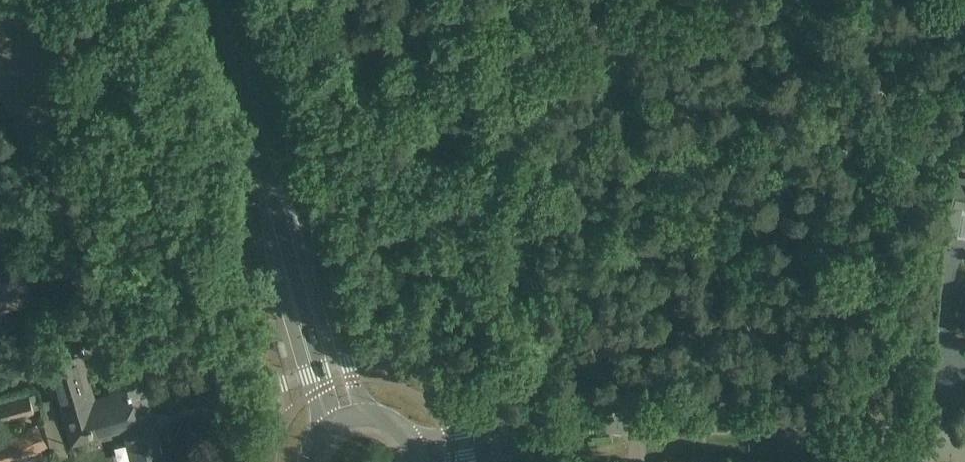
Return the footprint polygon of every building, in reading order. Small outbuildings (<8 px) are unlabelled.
[(955,174),(950,206),(951,206),(946,232),(964,236),(964,176),(955,174)] [(32,298),(23,263),(0,268),(0,307),(32,298)] [(51,363),(61,399),(59,399),(71,440),(122,425),(133,461),(135,461),(160,455),(137,375),(110,383),(113,393),(94,398),(81,354),(51,363)] [(35,416),(34,411),(40,410),(37,398),(0,408),(4,424),(35,416)] [(0,442),(0,461),(13,461),(11,459),(47,442),(38,424),(0,442)]
